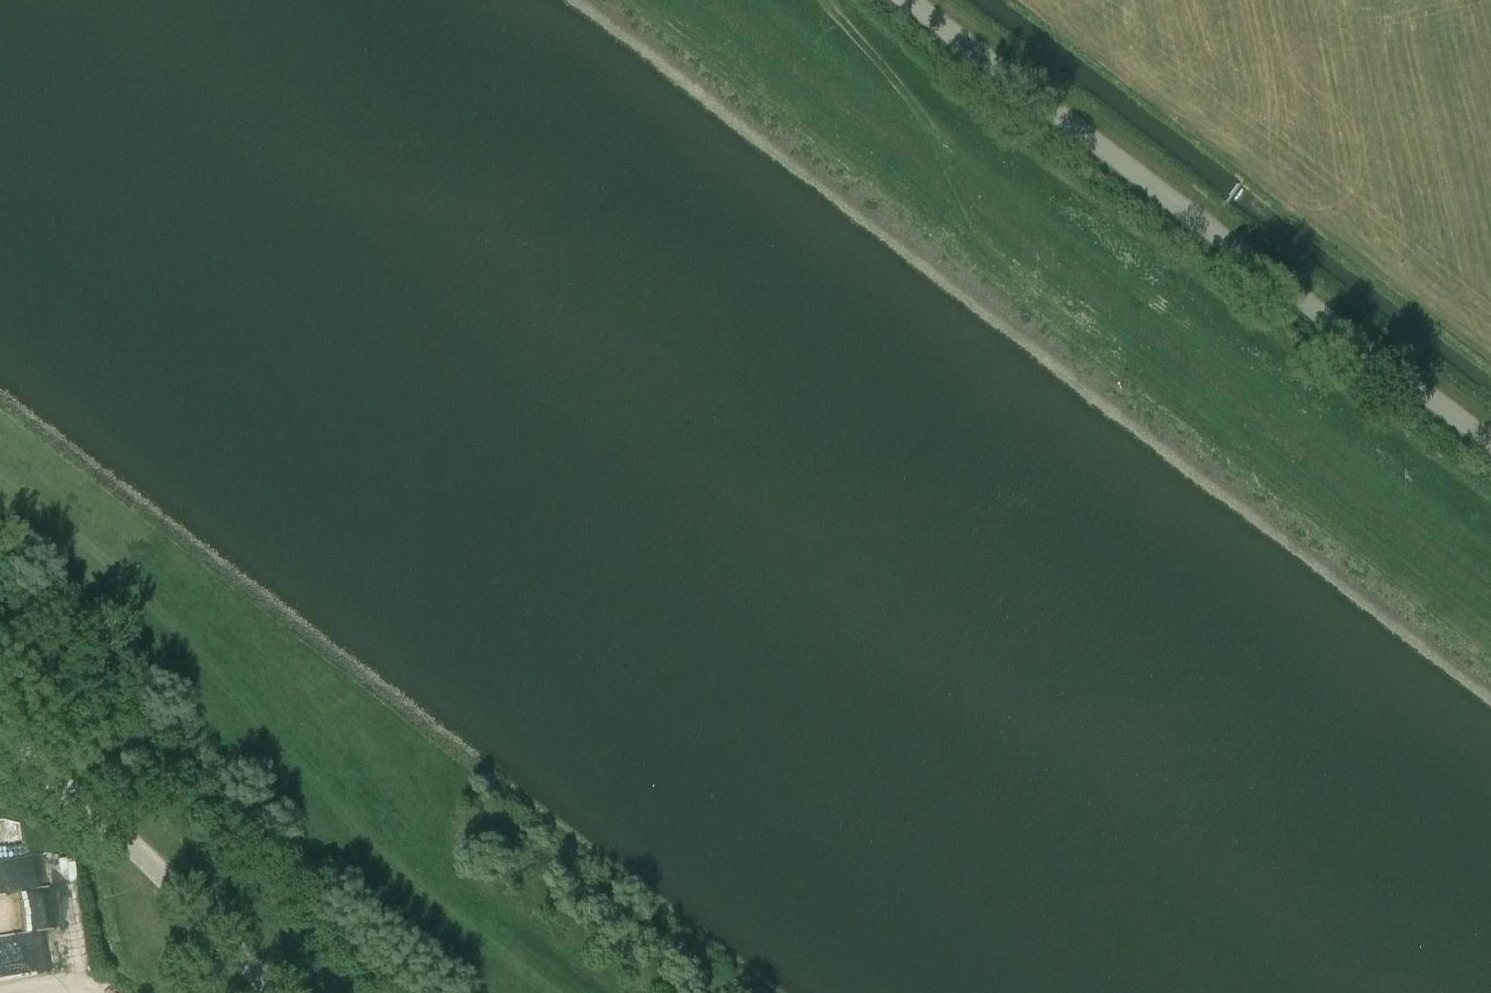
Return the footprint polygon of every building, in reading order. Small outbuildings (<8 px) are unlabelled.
[(0,899),(0,976),(58,968),(48,892),(0,899)]
